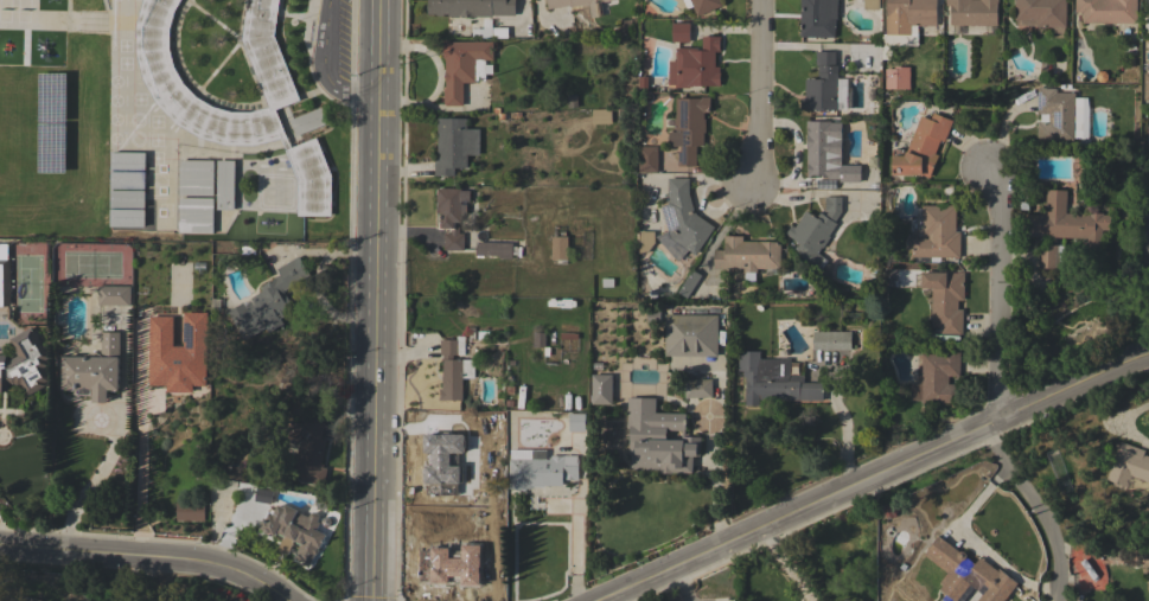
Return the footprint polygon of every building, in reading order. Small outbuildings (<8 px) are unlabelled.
[(135,24),(143,0),(180,0),(174,9),(170,30),(170,47),(174,66),(183,83),(196,97),(212,107),(231,111),(249,111),(268,107),(241,39),(246,0),(279,0),(274,34),(300,100),(275,109),(291,147),(315,138),(331,175),(331,216),(296,216),(298,181),(280,139),(254,145),(224,145),(199,138),(175,123),(155,103),(142,79),(135,52),(135,24)] [(427,13),(427,0),(516,0),(516,15),(492,15),(492,17),(448,17),(448,14),(443,14),(435,14),(435,13),(427,13)] [(548,8),(546,0),(614,0),(599,2),(601,17),(591,18),(588,4),(570,7),(570,5),(548,8)] [(697,17),(690,0),(720,0),(722,5),(697,17)] [(799,37),(800,0),(835,0),(835,38),(799,37)] [(863,8),(863,0),(879,0),(879,9),(863,8)] [(887,15),(887,0),(936,0),(936,25),(918,25),(918,45),(889,45),(891,47),(892,55),(889,59),(881,59),(881,33),(886,33),(886,15),(887,15)] [(946,5),(946,0),(998,0),(998,4),(997,4),(997,25),(951,25),(951,5),(946,5)] [(1015,19),(1015,0),(1066,0),(1066,26),(1036,26),(1036,19),(1015,19)] [(1075,12),(1075,0),(1137,0),(1136,23),(1083,23),(1083,20),(1078,20),(1078,12),(1075,12)] [(690,41),(671,41),(671,23),(690,23),(690,41)] [(675,47),(696,47),(696,50),(702,51),(702,36),(720,36),(720,52),(715,52),(715,66),(720,66),(720,85),(689,85),(689,88),(675,88),(675,47)] [(443,89),(446,88),(445,57),(443,57),(442,41),(493,40),(493,59),(485,59),(485,64),(492,64),(492,73),(485,73),(485,81),(475,81),(475,82),(462,82),(462,106),(446,106),(446,104),(443,104),(443,89)] [(835,51),(835,72),(837,72),(837,87),(838,87),(838,101),(837,101),(837,109),(800,109),(800,98),(805,98),(805,78),(818,78),(818,65),(816,65),(816,51),(835,51)] [(1074,92),(1074,97),(1087,97),(1089,109),(1087,139),(1090,139),(1090,147),(1079,146),(1079,139),(1074,139),(1074,141),(1043,140),(1043,141),(1036,141),(1038,122),(1040,122),(1040,114),(1036,114),(1038,88),(1046,88),(1057,88),(1055,92),(1074,92)] [(674,119),(676,119),(676,97),(700,97),(700,96),(709,96),(709,113),(703,113),(703,119),(706,119),(706,133),(703,133),(703,146),(696,146),(696,166),(677,166),(677,151),(679,151),(679,146),(672,146),(671,145),(669,145),(668,140),(668,136),(670,132),(675,132),(676,129),(674,129),(674,119)] [(289,120),(321,107),(328,123),(295,136),(289,120)] [(952,120),(944,141),(940,140),(934,153),(938,155),(930,177),(923,174),(892,174),(892,152),(893,152),(893,149),(904,149),(904,156),(920,115),(930,120),(933,113),(952,120)] [(435,156),(438,156),(438,117),(466,119),(466,128),(480,128),(479,155),(467,155),(467,168),(454,168),(454,175),(434,175),(435,156)] [(861,164),(860,183),(838,183),(838,177),(812,175),(812,178),(806,178),(806,173),(806,171),(805,171),(805,166),(808,166),(808,165),(806,165),(806,148),(805,148),(805,121),(810,121),(810,119),(816,119),(816,121),(822,121),(822,119),(828,119),(828,121),(831,121),(831,145),(836,145),(836,155),(831,155),(831,164),(861,164)] [(639,172),(639,146),(657,146),(657,172),(639,172)] [(179,160),(213,160),(213,196),(179,196),(179,160)] [(217,160),(234,160),(234,210),(216,210),(217,160)] [(695,255),(688,250),(670,238),(660,205),(666,204),(665,202),(669,200),(668,196),(668,178),(689,178),(689,193),(694,212),(697,216),(714,226),(695,255)] [(436,187),(461,188),(461,190),(470,190),(470,200),(461,200),(461,204),(466,204),(466,212),(462,212),(462,215),(461,215),(461,222),(454,222),(454,226),(459,226),(459,232),(464,232),(464,250),(443,250),(443,232),(451,232),(451,230),(449,230),(449,228),(443,228),(443,229),(439,229),(439,222),(440,222),(440,213),(436,213),(436,187)] [(1024,236),(1026,213),(1045,215),(1046,191),(1066,191),(1066,213),(1089,215),(1089,212),(1102,213),(1102,215),(1110,215),(1110,230),(1102,230),(1102,250),(1086,249),(1086,238),(1024,236)] [(822,247),(817,252),(823,257),(828,261),(821,270),(816,268),(816,269),(802,257),(794,249),(796,247),(797,248),(799,244),(785,234),(790,226),(790,225),(791,224),(794,226),(806,211),(815,218),(819,212),(824,216),(828,211),(824,211),(824,207),(825,207),(825,199),(824,199),(824,196),(841,196),(841,212),(834,222),(837,224),(829,236),(830,236),(822,248),(822,247)] [(213,198),(212,234),(178,234),(178,197),(213,198)] [(921,205),(949,205),(956,205),(956,231),(960,231),(959,257),(911,256),(911,250),(907,250),(907,238),(928,238),(928,235),(921,235),(921,205)] [(655,241),(652,241),(653,245),(650,249),(649,249),(639,249),(639,231),(655,230),(655,241)] [(551,236),(560,236),(560,231),(566,231),(566,236),(568,236),(568,260),(567,260),(567,264),(561,264),(561,260),(551,260),(551,236)] [(780,268),(757,268),(757,273),(754,273),(754,276),(745,276),(745,273),(743,273),(743,268),(714,268),(714,249),(723,249),(723,242),(724,242),(724,236),(742,236),(742,241),(780,241),(780,268)] [(512,242),(512,247),(517,247),(522,247),(521,256),(516,256),(516,252),(511,252),(511,258),(498,258),(498,256),(483,255),(483,257),(477,257),(477,255),(475,255),(475,242),(512,242)] [(9,320),(0,320),(0,244),(8,244),(8,258),(9,258),(9,320)] [(1039,268),(1040,244),(1064,245),(1062,269),(1039,268)] [(299,255),(311,274),(283,290),(293,306),(282,313),(285,315),(280,318),(283,324),(269,333),(266,327),(244,340),(228,312),(263,290),(261,287),(274,279),(274,277),(280,274),(276,269),(299,255)] [(687,298),(678,293),(694,270),(701,276),(687,298)] [(921,288),(921,271),(957,273),(957,271),(964,271),(964,300),(958,300),(958,308),(963,308),(962,333),(941,333),(941,326),(931,326),(932,288),(921,288)] [(130,286),(130,306),(97,305),(98,286),(130,286)] [(665,314),(717,315),(717,356),(664,356),(665,314)] [(7,392),(0,392),(0,354),(5,354),(5,360),(7,360),(17,356),(8,339),(31,326),(49,357),(44,360),(46,365),(43,367),(47,377),(46,381),(43,383),(44,385),(27,396),(20,384),(15,385),(14,383),(12,384),(7,384),(7,392)] [(151,327),(167,327),(177,327),(177,349),(184,356),(203,356),(203,366),(199,366),(199,373),(205,373),(205,385),(187,385),(187,386),(168,386),(168,384),(151,385),(151,327)] [(812,331),(851,331),(851,350),(812,350),(812,331)] [(63,357),(84,357),(84,354),(87,354),(88,353),(91,352),(95,352),(96,352),(100,354),(101,354),(101,332),(120,332),(119,390),(108,390),(108,403),(92,403),(92,395),(77,395),(77,394),(74,394),(74,390),(63,390),(63,357)] [(545,333),(544,346),(549,346),(549,356),(543,356),(544,347),(532,346),(534,332),(545,333)] [(440,399),(440,390),(441,390),(441,376),(442,376),(442,354),(440,354),(440,339),(457,339),(457,335),(465,335),(464,354),(453,354),(453,359),(474,359),(473,377),(462,377),(461,399),(440,399)] [(921,353),(940,353),(940,350),(952,350),(959,350),(959,376),(947,376),(947,384),(957,384),(957,402),(921,402),(921,353)] [(790,375),(804,375),(804,382),(823,382),(823,399),(759,398),(759,405),(746,405),(746,376),(743,376),(743,370),(739,370),(739,351),(759,351),(759,358),(790,358),(790,375)] [(592,375),(612,375),(612,404),(592,404),(592,375)] [(685,398),(684,381),(711,379),(713,397),(685,398)] [(684,436),(700,436),(700,455),(692,455),(692,472),(671,472),(671,473),(659,473),(659,469),(630,469),(631,454),(628,454),(628,428),(626,428),(627,398),(655,398),(655,413),(685,414),(684,436)] [(321,463),(325,463),(324,468),(327,468),(324,486),(300,480),(301,477),(292,474),(295,458),(296,458),(299,441),(286,437),(289,421),(304,423),(302,421),(304,420),(301,417),(309,410),(313,414),(317,411),(327,426),(325,427),(326,429),(321,439),(326,440),(321,463)] [(569,414),(585,414),(585,431),(569,431),(569,414)] [(1144,454),(1148,456),(1148,491),(1141,487),(1137,487),(1134,488),(1132,488),(1129,487),(1128,491),(1112,484),(1113,481),(1107,479),(1121,442),(1145,450),(1144,454)] [(426,454),(445,454),(445,473),(443,473),(443,478),(460,478),(460,479),(474,479),(474,488),(473,512),(438,512),(438,506),(436,506),(436,499),(438,499),(438,472),(426,472),(426,454)] [(510,459),(550,459),(550,456),(551,456),(551,455),(564,455),(564,454),(579,455),(577,479),(563,479),(563,485),(544,485),(544,487),(532,486),(532,488),(526,487),(526,491),(515,491),(515,488),(509,488),(510,459)] [(255,500),(257,487),(274,491),(272,504),(255,500)] [(887,519),(882,507),(899,500),(904,509),(895,513),(896,516),(887,519)] [(175,501),(203,501),(203,522),(175,522),(175,501)] [(287,555),(277,550),(285,536),(277,532),(276,536),(272,533),(269,533),(266,532),(264,530),(260,528),(270,509),(275,511),(279,505),(285,507),(286,504),(298,510),(298,511),(308,517),(311,512),(313,511),(318,513),(319,517),(317,520),(320,523),(317,529),(318,529),(324,517),(331,520),(325,533),(326,535),(319,548),(318,546),(318,548),(318,549),(317,554),(314,555),(309,564),(308,563),(307,563),(302,562),(301,560),(295,557),(298,552),(296,551),(300,543),(295,541),(287,555)] [(1017,583),(1004,600),(977,600),(982,594),(975,588),(964,600),(946,600),(943,599),(946,594),(939,589),(943,584),(939,582),(947,573),(925,555),(939,536),(959,551),(963,550),(964,550),(966,551),(966,554),(966,555),(966,557),(976,564),(981,557),(1000,571),(1001,570),(1017,583)]
